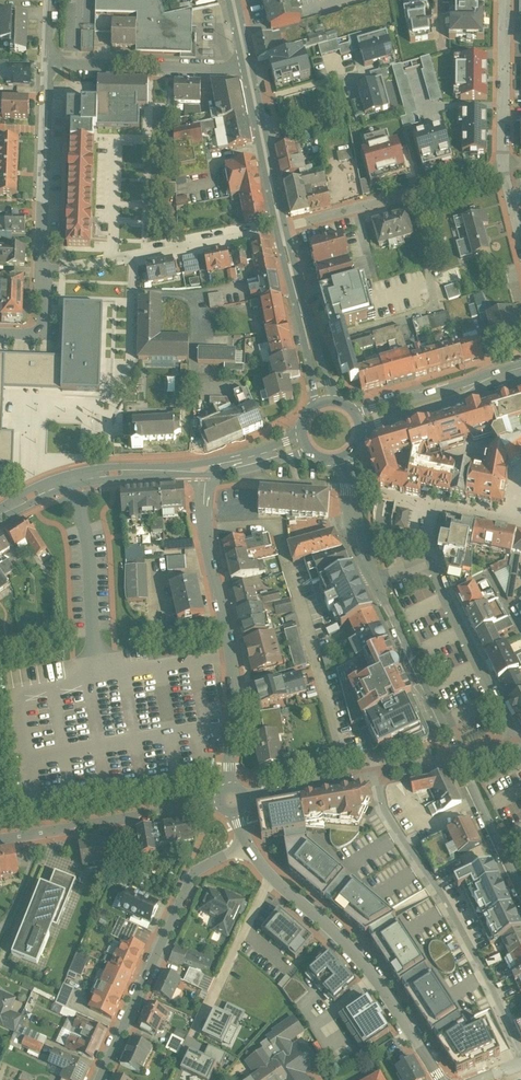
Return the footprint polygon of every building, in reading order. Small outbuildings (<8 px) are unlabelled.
[(161,0),(96,0),(96,14),(137,15),(137,24),(137,48),(137,53),(191,55),(192,45),(196,46),(196,37),(192,37),(193,10),(165,16),(161,0)] [(295,0),(264,0),(266,8),(295,0)] [(295,0),(266,8),(271,25),(272,29),(301,21),(300,17),(295,0)] [(405,4),(410,36),(411,41),(416,41),(416,40),(429,38),(429,39),(434,38),(433,33),(431,23),(434,23),(432,10),(429,10),(428,1),(428,0),(404,0),(405,4)] [(456,3),(450,3),(450,10),(450,31),(449,38),(457,38),(477,38),(484,38),(484,31),(484,11),(485,11),(485,3),(476,3),(476,1),(479,1),(479,0),(456,0),(456,3)] [(177,4),(171,6),(173,14),(179,12),(177,4)] [(13,16),(13,12),(2,11),(2,19),(1,19),(0,22),(0,28),(1,28),(1,40),(11,40),(11,45),(16,46),(16,51),(27,51),(28,15),(17,15),(17,16),(13,16)] [(137,24),(113,23),(112,47),(137,48),(137,24)] [(95,32),(82,32),(81,51),(95,52),(95,32)] [(279,32),(253,38),(258,61),(284,54),(282,47),(279,32)] [(325,32),(308,37),(309,40),(282,47),(284,54),(311,47),(328,42),(325,32)] [(357,41),(364,66),(394,58),(387,33),(357,41)] [(303,50),(269,59),(271,64),(270,64),(275,85),(311,76),(305,55),(304,55),(303,50)] [(471,105),(472,65),(447,64),(446,73),(442,73),(442,95),(448,95),(447,105),(471,105)] [(31,67),(9,67),(8,86),(30,87),(31,67)] [(149,80),(99,78),(98,94),(98,104),(98,105),(137,106),(148,106),(149,80)] [(390,108),(382,79),(357,86),(365,115),(390,108)] [(201,81),(175,81),(174,103),(200,103),(201,81)] [(236,82),(211,82),(217,113),(219,123),(247,117),(241,86),(236,82)] [(29,99),(3,98),(3,118),(29,118),(29,99)] [(91,104),(68,103),(68,128),(72,129),(72,143),(94,143),(95,129),(97,129),(98,105),(98,104),(91,104)] [(137,106),(98,105),(97,129),(139,131),(140,110),(137,109),(137,106)] [(200,106),(188,106),(188,107),(185,107),(185,118),(192,117),(202,115),(200,106)] [(202,115),(192,117),(194,128),(219,123),(217,113),(202,115)] [(489,147),(489,115),(457,115),(457,148),(489,147)] [(247,117),(225,122),(230,149),(252,145),(247,117)] [(181,118),(174,119),(174,132),(183,130),(181,118)] [(183,130),(174,132),(175,151),(193,147),(204,145),(209,144),(211,153),(230,149),(225,122),(219,123),(194,128),(183,130)] [(406,173),(397,141),(390,143),(387,133),(364,140),(367,150),(362,151),(371,183),(406,173)] [(457,168),(446,133),(414,143),(424,178),(457,168)] [(18,157),(19,140),(0,139),(0,157),(18,157)] [(94,143),(72,143),(71,164),(70,164),(70,173),(69,214),(68,214),(68,226),(67,247),(90,247),(91,227),(92,227),(92,215),(93,174),(94,174),(94,164),(93,164),(94,143)] [(294,143),(276,147),(282,176),(300,173),(306,171),(305,171),(300,145),(295,146),(294,143)] [(204,145),(193,147),(196,165),(176,169),(176,180),(210,173),(204,145)] [(338,148),(340,161),(352,159),(351,146),(338,148)] [(193,147),(175,151),(176,169),(196,165),(193,147)] [(321,154),(316,155),(318,167),(315,168),(316,170),(313,170),(314,174),(324,172),(321,154)] [(18,174),(18,157),(0,157),(0,173),(18,174)] [(255,160),(225,166),(226,168),(229,167),(230,175),(226,176),(228,188),(233,188),(234,196),(231,196),(231,198),(240,196),(261,192),(255,160)] [(313,169),(305,171),(306,171),(300,173),(301,177),(314,174),(313,170),(313,169)] [(314,174),(301,177),(302,181),(284,185),(292,217),(331,208),(328,190),(315,193),(314,188),(327,186),(324,172),(314,174)] [(0,173),(0,195),(17,195),(18,174),(0,173)] [(364,195),(370,193),(366,178),(360,180),(364,195)] [(261,192),(240,196),(245,222),(245,224),(267,220),(261,192)] [(18,213),(16,213),(15,213),(14,214),(13,215),(13,216),(6,216),(6,233),(25,233),(26,217),(19,217),(19,216),(19,215),(19,214),(18,214),(18,213)] [(485,213),(464,219),(473,256),(489,252),(482,227),(489,225),(485,213)] [(406,214),(390,219),(396,242),(413,237),(411,230),(413,229),(411,221),(408,221),(406,214)] [(390,219),(373,223),(375,230),(373,231),(375,239),(378,239),(380,246),(396,242),(390,219)] [(334,237),(329,238),(328,239),(324,241),(322,240),(314,242),(313,244),(310,245),(313,253),(312,254),(316,269),(348,260),(346,252),(348,252),(344,235),(335,237),(334,237)] [(270,238),(250,242),(254,261),(274,258),(270,238)] [(0,246),(0,265),(8,265),(9,247),(0,246)] [(25,247),(9,247),(8,265),(24,266),(25,247)] [(227,249),(204,254),(208,273),(231,268),(227,249)] [(245,252),(234,254),(235,263),(247,262),(245,252)] [(197,255),(183,258),(186,274),(200,272),(197,255)] [(274,258),(254,261),(257,280),(277,277),(274,258)] [(173,260),(146,265),(148,276),(152,275),(153,284),(177,279),(173,260)] [(348,260),(316,269),(318,278),(317,278),(319,284),(321,284),(323,292),(355,283),(348,260)] [(247,262),(235,263),(237,276),(249,274),(247,262)] [(455,271),(443,275),(447,287),(457,284),(459,283),(455,271)] [(277,277),(257,280),(259,289),(250,291),(251,297),(260,295),(261,300),(281,297),(277,277)] [(24,278),(4,278),(3,287),(2,287),(2,296),(2,297),(23,298),(24,278)] [(191,287),(201,285),(199,278),(189,279),(191,287)] [(355,283),(323,292),(320,293),(330,330),(331,330),(344,326),(374,318),(363,281),(355,283)] [(461,296),(457,284),(447,287),(445,288),(449,300),(461,296)] [(223,294),(209,296),(211,309),(225,306),(223,294)] [(483,295),(475,297),(480,315),(488,313),(483,295)] [(23,298),(2,297),(2,300),(1,308),(3,308),(2,317),(22,318),(23,298)] [(281,297),(261,300),(262,304),(263,311),(260,311),(263,325),(266,324),(267,332),(287,328),(281,297)] [(14,463),(15,429),(4,429),(5,386),(62,388),(62,391),(102,392),(105,300),(66,299),(64,358),(57,358),(57,354),(0,352),(0,463),(14,463)] [(162,299),(140,299),(139,360),(189,361),(189,338),(161,338),(162,299)] [(261,300),(251,302),(252,309),(260,308),(260,305),(262,304),(261,300)] [(511,309),(487,315),(497,349),(518,343),(512,323),(515,322),(511,309)] [(428,318),(413,322),(417,334),(431,330),(430,324),(428,318)] [(445,342),(439,321),(430,324),(431,330),(436,344),(440,343),(445,342)] [(413,322),(401,326),(405,341),(418,337),(417,334),(413,322)] [(344,326),(331,330),(344,374),(344,375),(350,373),(352,382),(359,380),(356,371),(351,353),(348,341),(344,326)] [(401,326),(372,334),(375,345),(377,349),(388,346),(405,341),(401,326)] [(267,332),(266,332),(271,354),(269,354),(271,364),(295,358),(287,328),(267,332)] [(477,333),(469,335),(470,339),(457,343),(463,363),(484,357),(477,333)] [(372,334),(348,341),(351,353),(375,345),(372,334)] [(405,341),(388,346),(391,357),(380,361),(381,364),(387,386),(415,378),(410,357),(405,341)] [(457,343),(442,348),(440,343),(436,344),(437,349),(443,369),(463,363),(457,343)] [(437,349),(422,354),(428,374),(443,369),(437,349)] [(234,353),(198,352),(198,363),(225,365),(233,365),(234,353)] [(419,355),(410,357),(415,378),(428,374),(422,354),(419,355)] [(295,358),(271,364),(276,383),(276,384),(288,381),(299,378),(295,358)] [(381,364),(356,371),(359,380),(362,392),(387,386),(381,364)] [(233,365),(225,365),(225,372),(245,373),(245,365),(233,365)] [(185,399),(184,379),(166,380),(167,400),(185,399)] [(288,381),(276,384),(276,383),(265,386),(270,405),(293,399),(288,381)] [(263,428),(248,392),(244,393),(244,392),(235,396),(239,405),(241,404),(245,412),(234,416),(243,436),(263,428)] [(520,395),(520,396),(508,400),(507,399),(507,400),(503,401),(502,401),(502,402),(490,405),(489,405),(497,431),(495,432),(492,437),(492,438),(498,446),(497,447),(510,465),(520,458),(520,396),(520,395)] [(230,406),(217,405),(221,415),(226,413),(228,419),(234,416),(230,406)] [(479,406),(467,410),(467,409),(466,410),(467,412),(461,414),(459,415),(458,414),(458,415),(466,440),(467,441),(469,440),(472,439),(474,443),(492,438),(492,437),(495,432),(497,431),(489,405),(488,406),(480,408),(480,406),(479,406)] [(174,415),(127,418),(128,425),(133,425),(134,437),(132,437),(132,449),(143,448),(143,441),(150,441),(150,442),(151,442),(151,441),(158,440),(158,442),(159,442),(159,440),(166,440),(166,442),(167,442),(167,440),(174,440),(174,441),(175,441),(175,439),(176,439),(176,438),(175,438),(175,436),(180,433),(180,434),(181,433),(180,432),(180,428),(181,427),(180,426),(181,411),(174,412),(174,415)] [(457,414),(432,422),(432,423),(441,453),(465,446),(466,441),(467,441),(466,440),(458,415),(457,414)] [(228,419),(205,428),(209,438),(205,440),(210,450),(243,436),(234,416),(228,419)] [(431,423),(425,424),(412,428),(406,430),(413,456),(406,493),(406,494),(407,494),(421,497),(422,489),(436,492),(436,493),(450,495),(450,494),(451,494),(456,467),(442,464),(441,461),(443,460),(441,453),(432,423),(432,422),(431,422),(431,423)] [(406,430),(390,435),(389,435),(379,438),(378,439),(379,440),(375,441),(369,452),(369,453),(371,456),(370,457),(371,458),(373,465),(373,466),(374,466),(375,470),(375,472),(378,481),(378,482),(379,488),(381,489),(382,488),(388,490),(389,489),(400,491),(399,492),(400,493),(405,494),(406,493),(413,456),(406,430)] [(486,454),(483,469),(471,466),(471,469),(466,498),(467,499),(467,498),(478,500),(478,501),(479,501),(490,503),(491,503),(502,505),(502,506),(503,506),(504,505),(503,505),(505,495),(505,496),(505,495),(505,494),(506,485),(507,485),(507,484),(509,474),(509,473),(509,472),(510,465),(497,447),(486,454)] [(461,459),(457,462),(456,467),(451,494),(451,495),(452,496),(454,497),(455,496),(457,496),(458,497),(459,498),(460,497),(463,497),(463,498),(464,499),(465,498),(466,498),(471,469),(471,466),(471,464),(469,461),(461,459)] [(185,487),(161,488),(163,513),(175,512),(187,512),(185,487)] [(161,488),(121,491),(123,516),(146,515),(147,522),(163,521),(163,520),(163,513),(161,488)] [(329,495),(261,491),(259,515),(288,517),(287,520),(296,520),(296,517),(327,519),(329,495)] [(409,509),(398,507),(394,526),(405,528),(409,509)] [(477,525),(441,518),(436,540),(442,541),(440,550),(445,552),(444,555),(446,556),(444,563),(453,587),(472,578),(472,550),(472,549),(477,525)] [(28,525),(24,519),(5,531),(16,546),(26,539),(37,556),(47,549),(31,524),(28,525)] [(517,533),(477,525),(472,549),(472,550),(506,556),(511,557),(512,553),(517,533)] [(334,533),(289,545),(294,563),(304,560),(342,549),(334,533)] [(517,533),(512,553),(520,555),(520,534),(517,533)] [(10,549),(0,534),(0,556),(10,549)] [(263,535),(262,535),(265,550),(273,548),(270,536),(268,534),(263,535)] [(244,538),(223,543),(227,559),(246,555),(248,554),(265,550),(262,535),(263,535),(253,537),(255,545),(247,547),(244,538)] [(178,543),(165,544),(166,551),(178,550),(178,543)] [(265,550),(248,554),(250,561),(277,554),(276,548),(273,548),(265,550)] [(47,549),(37,556),(41,563),(52,556),(47,549)] [(342,549),(304,560),(313,585),(320,581),(320,582),(351,569),(343,549),(342,549)] [(138,550),(125,550),(126,561),(139,560),(138,550)] [(520,555),(512,553),(511,557),(512,557),(510,568),(512,570),(507,599),(508,601),(513,602),(520,555)] [(246,555),(227,559),(232,581),(266,573),(264,563),(249,567),(246,555)] [(505,561),(490,568),(494,575),(510,568),(512,557),(511,557),(506,556),(505,561)] [(186,557),(167,558),(168,572),(187,570),(186,557)] [(3,564),(0,559),(0,572),(4,577),(15,570),(9,560),(3,564)] [(146,566),(126,567),(125,591),(126,599),(127,602),(147,601),(146,566)] [(372,614),(351,569),(320,582),(329,601),(325,603),(327,607),(330,612),(334,610),(342,628),(350,624),(372,614)] [(10,587),(4,577),(0,572),(0,593),(10,587)] [(197,581),(170,587),(170,588),(171,588),(177,612),(176,613),(177,616),(173,617),(175,622),(205,615),(203,606),(202,606),(196,582),(197,582),(197,581)] [(253,583),(233,587),(239,611),(258,606),(253,583)] [(475,586),(456,595),(466,615),(467,615),(485,606),(480,597),(475,586)] [(493,591),(480,597),(485,606),(487,605),(487,606),(499,600),(493,591)] [(267,592),(261,594),(264,605),(270,604),(268,595),(267,592)] [(279,592),(268,595),(270,604),(281,601),(279,592)] [(499,600),(487,606),(492,616),(504,610),(499,600)] [(485,606),(467,615),(476,634),(509,619),(509,618),(508,618),(504,610),(492,616),(487,606),(487,605),(485,606)] [(258,606),(239,611),(245,637),(267,632),(261,606),(258,606)] [(372,614),(350,624),(358,641),(380,630),(372,614)] [(476,634),(486,655),(505,646),(511,643),(508,637),(499,641),(497,636),(514,628),(509,619),(476,634)] [(337,625),(327,630),(329,636),(340,631),(337,625)] [(297,627),(285,630),(295,668),(307,664),(297,627)] [(358,641),(350,645),(357,660),(387,645),(380,630),(358,641)] [(274,636),(257,640),(247,642),(249,648),(248,648),(251,661),(254,672),(264,670),(264,671),(278,667),(277,661),(280,660),(274,636)] [(357,660),(337,671),(352,726),(365,719),(412,696),(406,684),(401,674),(399,675),(399,674),(400,672),(400,669),(399,667),(397,666),(394,664),(396,663),(394,658),(388,645),(387,645),(357,660)] [(492,668),(511,659),(505,646),(486,655),(492,668)] [(511,659),(492,668),(499,680),(517,671),(511,659)] [(499,680),(509,701),(520,695),(520,676),(518,670),(517,671),(499,680)] [(301,673),(281,679),(287,698),(307,692),(301,673)] [(281,679),(255,687),(261,706),(287,698),(281,679)] [(509,701),(520,725),(520,695),(509,701)] [(412,696),(365,719),(379,750),(399,740),(402,745),(410,741),(412,745),(424,743),(424,742),(426,742),(428,740),(429,737),(429,735),(428,733),(429,732),(427,729),(422,718),(419,711),(415,703),(412,696)] [(280,710),(261,713),(265,736),(278,734),(278,736),(285,735),(283,726),(281,726),(280,720),(282,719),(280,710)] [(265,736),(255,738),(260,770),(270,769),(269,766),(275,765),(275,768),(283,766),(283,764),(280,746),(277,746),(276,739),(279,739),(278,736),(278,734),(265,736)] [(448,773),(427,777),(433,790),(443,811),(462,802),(448,773)] [(427,777),(411,780),(413,793),(430,790),(433,790),(427,777)] [(364,788),(320,796),(324,823),(358,826),(370,803),(372,802),(370,789),(365,790),(364,788)] [(320,796),(301,799),(305,825),(324,822),(324,823),(320,796)] [(301,799),(257,805),(262,839),(285,836),(290,872),(324,898),(333,906),(365,934),(369,933),(393,919),(396,917),(390,912),(352,881),(307,839),(305,825),(301,799)] [(190,820),(164,824),(164,826),(152,828),(152,826),(137,829),(141,855),(157,853),(156,851),(161,850),(160,846),(167,844),(167,846),(194,842),(190,820)] [(447,831),(447,832),(458,856),(458,855),(481,844),(470,820),(447,831)] [(458,856),(447,832),(421,844),(435,875),(452,866),(454,871),(464,866),(458,855),(458,856)] [(107,841),(80,845),(83,866),(89,865),(89,870),(101,868),(101,863),(110,861),(107,841)] [(0,852),(0,883),(2,883),(1,876),(19,873),(15,850),(0,852)] [(459,877),(466,892),(497,877),(491,863),(459,877)] [(56,872),(33,928),(25,925),(12,956),(37,966),(54,926),(58,928),(77,881),(56,872)] [(497,877),(466,892),(479,920),(511,906),(497,877)] [(159,905),(127,890),(119,910),(150,925),(159,905)] [(244,902),(226,894),(224,898),(210,892),(201,910),(220,919),(215,930),(228,936),(244,902)] [(479,920),(483,928),(490,944),(502,939),(520,931),(520,928),(511,906),(479,920)] [(280,909),(262,930),(295,958),(313,937),(280,909)] [(138,926),(120,918),(111,937),(129,945),(138,926)] [(397,925),(393,919),(369,933),(374,940),(371,942),(400,985),(402,983),(425,968),(428,967),(400,924),(397,925)] [(502,939),(511,957),(520,952),(520,931),(502,939)] [(113,941),(107,955),(114,958),(120,945),(113,941)] [(447,947),(441,943),(438,942),(435,941),(433,942),(431,944),(429,947),(429,951),(430,955),(432,960),(434,963),(450,952),(447,947)] [(135,944),(128,948),(120,945),(114,958),(107,955),(103,963),(113,968),(131,976),(132,976),(133,976),(136,968),(135,968),(141,954),(140,954),(142,948),(135,944)] [(200,962),(186,958),(187,952),(176,949),(170,962),(183,966),(183,965),(202,971),(204,963),(201,962),(201,961),(200,961),(200,962)] [(204,963),(202,971),(209,973),(213,958),(188,950),(187,952),(186,958),(200,962),(200,961),(201,961),(201,962),(204,963)] [(90,957),(78,952),(69,972),(81,977),(90,957)] [(354,981),(328,952),(306,971),(332,1000),(354,981)] [(507,959),(509,963),(514,961),(518,969),(512,971),(514,976),(520,973),(520,952),(511,957),(507,959)] [(488,965),(501,962),(500,956),(487,959),(488,965)] [(131,976),(113,968),(110,975),(107,974),(101,986),(123,996),(127,988),(126,987),(131,976)] [(430,976),(425,968),(402,983),(407,991),(404,992),(432,1035),(435,1033),(439,1040),(437,1042),(457,1074),(500,1054),(486,1022),(468,1030),(463,1021),(462,1022),(459,1017),(460,1016),(432,974),(430,976)] [(205,973),(190,969),(184,982),(198,989),(205,973)] [(181,980),(163,972),(154,993),(171,1001),(181,980)] [(216,977),(205,973),(198,989),(208,993),(216,977)] [(513,977),(520,993),(520,973),(514,976),(513,977)] [(290,974),(278,984),(294,1003),(306,993),(290,974)] [(96,984),(91,994),(97,997),(101,986),(83,978),(83,979),(96,984)] [(123,996),(101,986),(97,997),(91,1010),(112,1020),(123,996)] [(0,993),(0,1025),(15,1031),(21,1018),(9,1013),(15,1000),(0,993)] [(366,998),(342,1014),(363,1045),(387,1030),(366,998)] [(169,1013),(149,1003),(139,1025),(156,1033),(163,1020),(166,1021),(169,1013)] [(77,1014),(64,1008),(61,1015),(74,1021),(77,1014)] [(230,1017),(212,1009),(201,1033),(219,1041),(230,1017)] [(274,1062),(265,1049),(246,1062),(256,1076),(251,1079),(308,1079),(301,1070),(315,1060),(302,1041),(292,1047),(289,1042),(303,1031),(293,1017),(273,1032),(275,1033),(268,1038),(280,1057),(274,1062)] [(107,1032),(79,1020),(75,1029),(84,1033),(82,1038),(85,1039),(100,1046),(107,1032)] [(41,1037),(23,1029),(20,1036),(38,1044),(41,1037)] [(413,1044),(406,1032),(399,1037),(406,1048),(413,1044)] [(20,1036),(15,1033),(9,1045),(20,1050),(22,1046),(40,1054),(44,1047),(38,1044),(20,1036)] [(67,1037),(59,1033),(55,1042),(63,1046),(67,1037)] [(100,1046),(85,1039),(83,1044),(71,1038),(67,1048),(94,1060),(100,1046)] [(153,1049),(133,1039),(121,1065),(141,1074),(146,1065),(153,1049)] [(182,1047),(170,1041),(166,1049),(178,1055),(182,1047)] [(180,1068),(205,1079),(206,1079),(214,1063),(188,1050),(180,1068)] [(71,1060),(54,1052),(49,1064),(66,1072),(71,1060)] [(72,1060),(71,1060),(66,1072),(62,1079),(85,1079),(90,1068),(72,1060)] [(397,1070),(403,1079),(425,1079),(414,1060),(397,1070)] [(154,1069),(146,1065),(141,1074),(150,1078),(154,1069)]
